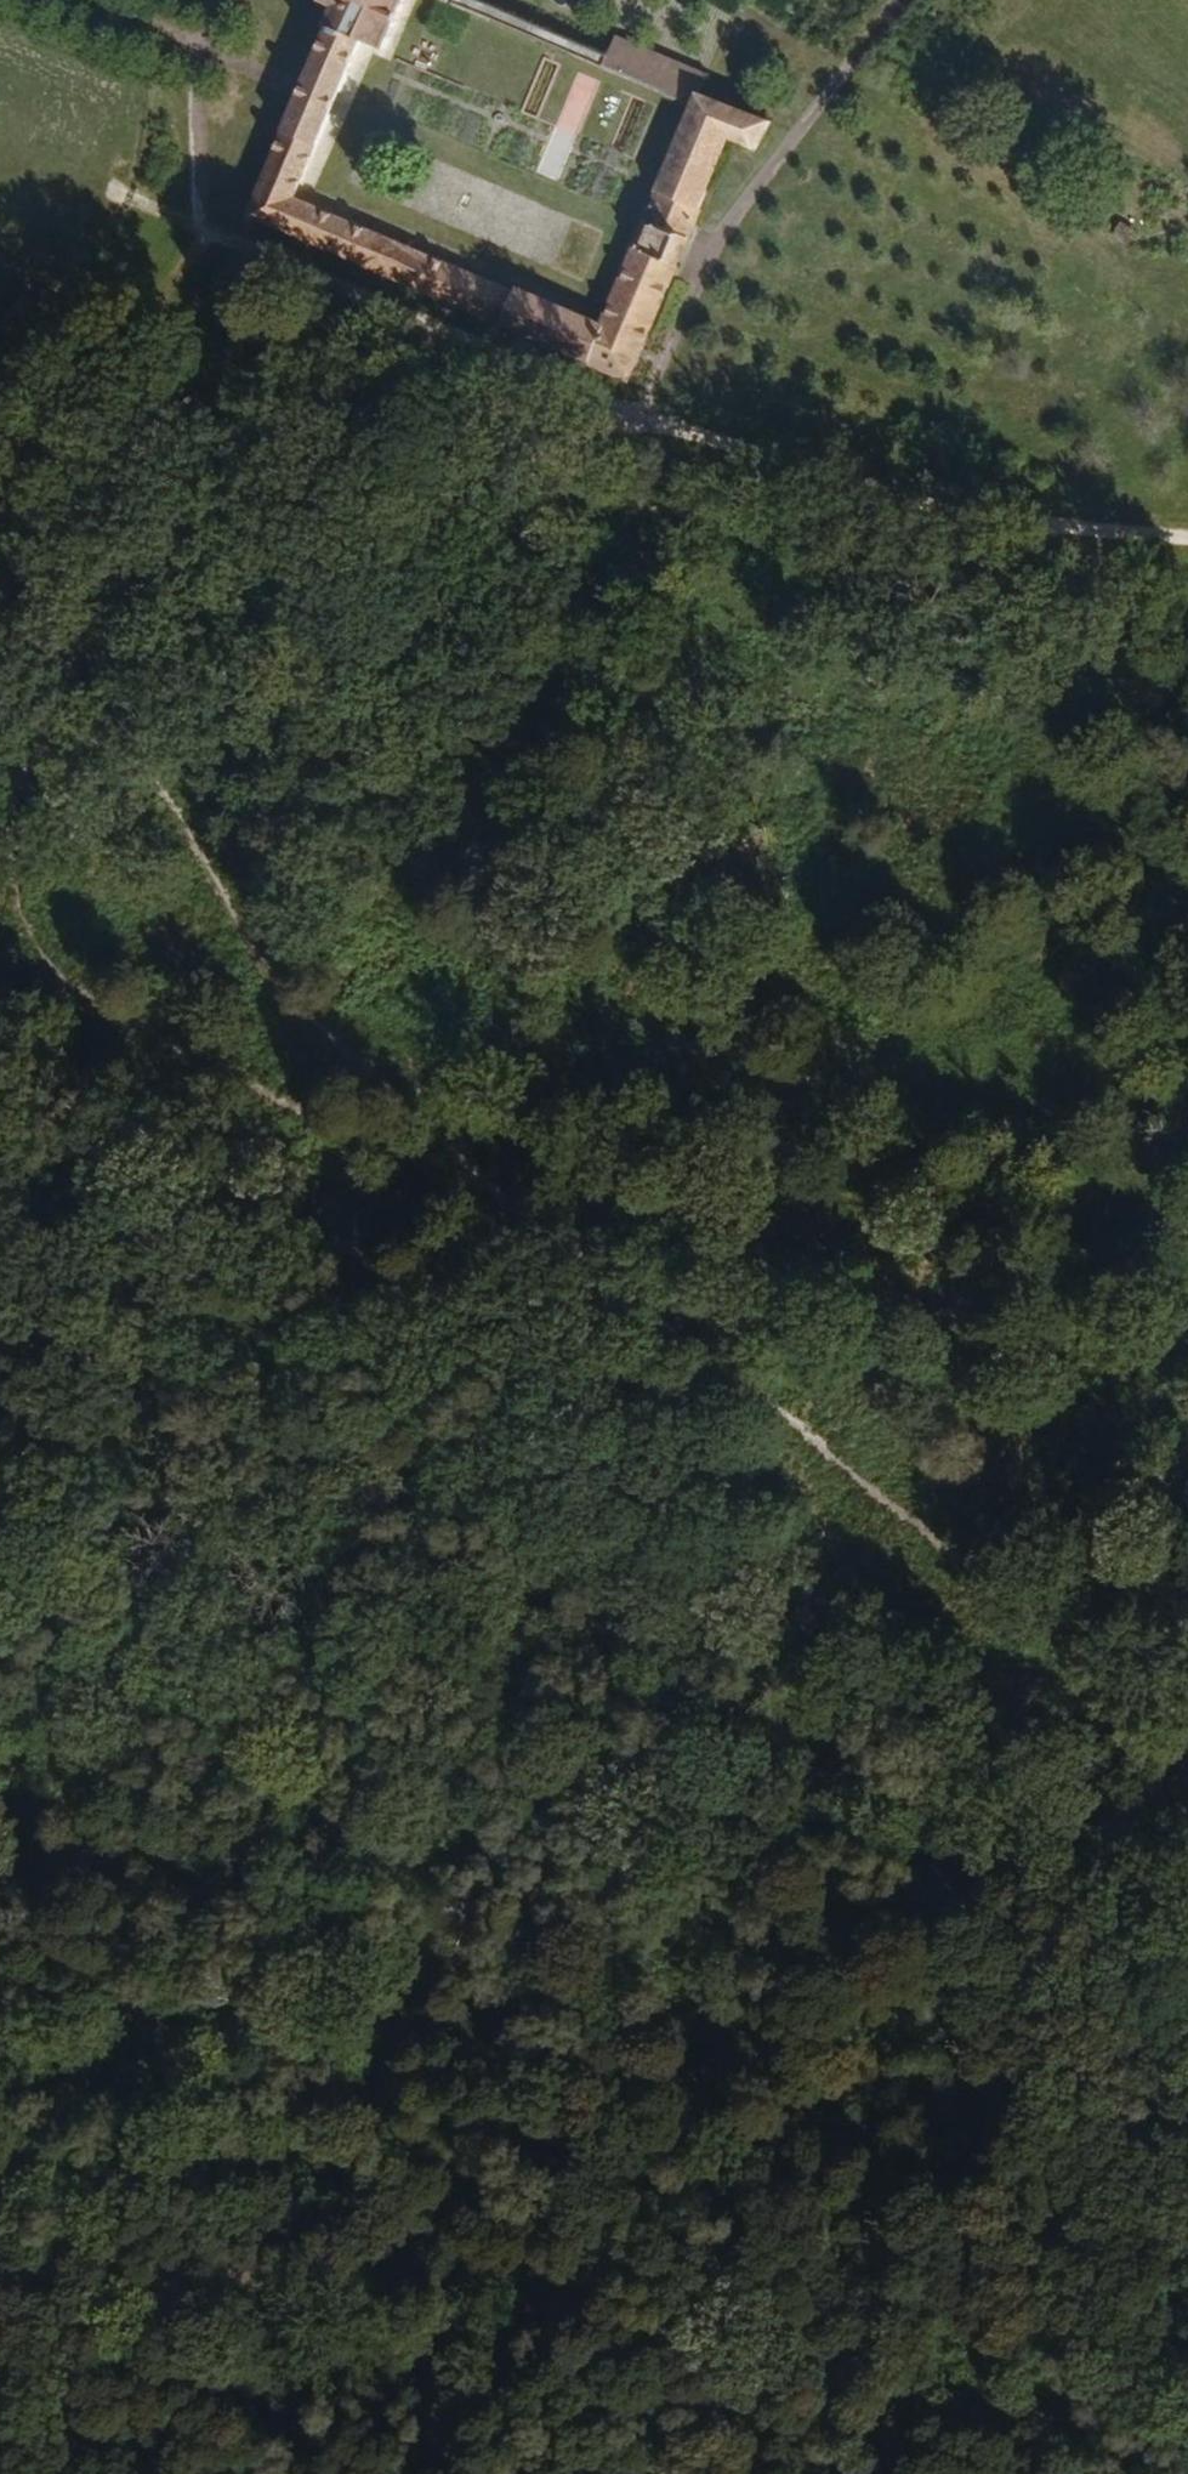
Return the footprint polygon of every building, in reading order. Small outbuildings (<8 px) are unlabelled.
[(240,208),(629,376),(726,152),(752,163),(767,127),(695,96),(690,108),(685,105),(595,313),(295,184),(358,40),(381,50),(402,0),(314,0),(311,7),(325,13),(240,208)] [(704,74),(623,39),(622,42),(703,77),(704,74)] [(703,77),(622,42),(609,73),(685,105),(690,108),(695,96),(703,77)] [(579,73),(573,90),(593,97),(599,81),(579,73)] [(549,149),(542,174),(559,179),(566,153),(549,149)] [(1140,236),(1123,226),(1112,244),(1129,255),(1140,236)]
